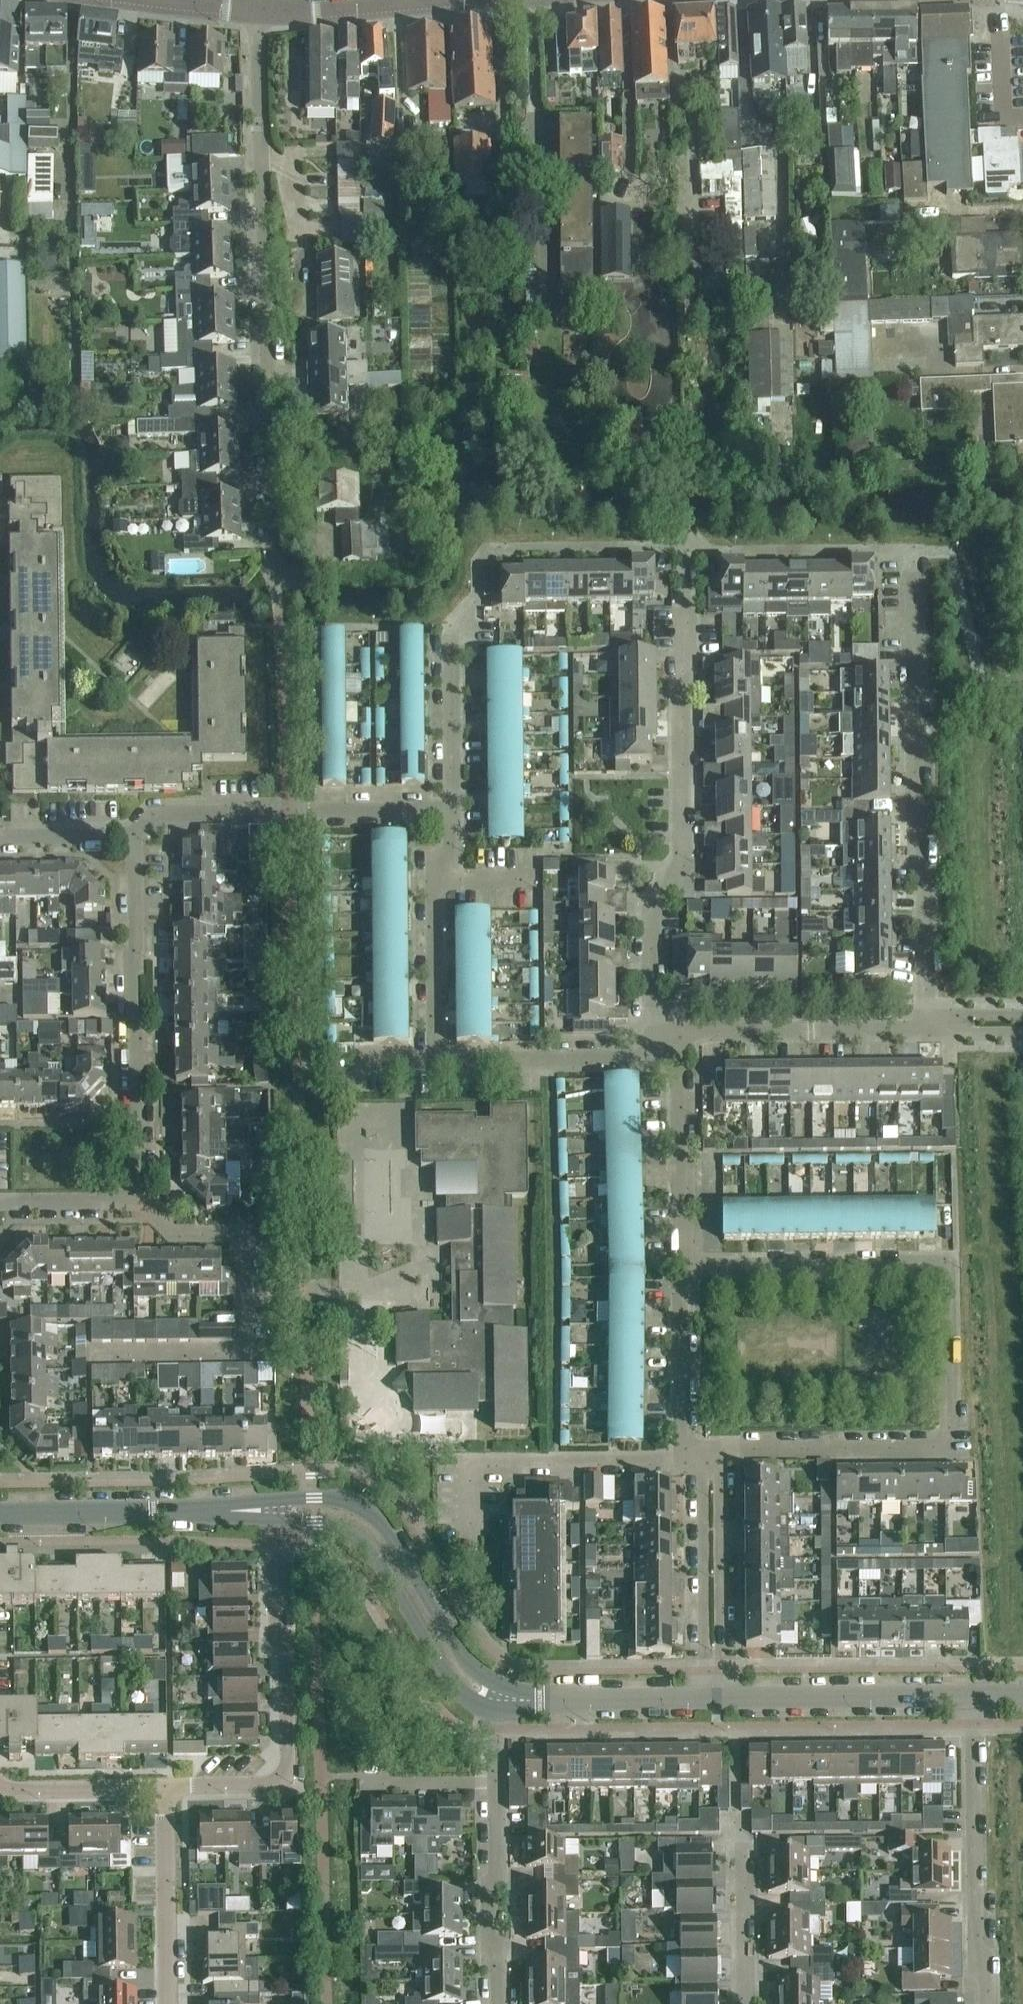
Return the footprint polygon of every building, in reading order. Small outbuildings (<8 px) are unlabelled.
[(17,77),(21,7),(0,5),(0,76),(17,77)] [(782,7),(781,8),(783,51),(806,50),(804,6),(782,7)] [(783,51),(781,8),(748,9),(752,84),(785,82),(783,51)] [(719,68),(727,67),(738,67),(735,10),(716,11),(719,68)] [(971,75),(968,10),(919,12),(922,82),(921,82),(925,166),(926,188),(946,187),(946,196),(972,194),(967,75),(971,75)] [(713,11),(674,13),(676,49),(678,49),(679,64),(694,63),(694,52),(710,51),(710,48),(715,48),(713,11)] [(850,11),(827,11),(828,49),(838,49),(838,74),(850,74),(850,71),(850,11)] [(871,11),(850,11),(850,71),(872,70),(871,11)] [(893,11),(871,11),(872,59),(882,59),(882,68),(894,68),(893,11)] [(917,11),(893,11),(894,68),(920,68),(920,48),(917,48),(917,11)] [(46,13),(25,13),(25,33),(25,51),(25,71),(46,71),(46,13)] [(67,13),(46,13),(46,71),(67,71),(67,50),(67,33),(67,13)] [(663,14),(631,16),(635,87),(666,86),(664,55),(657,56),(657,48),(665,47),(663,14)] [(80,36),(79,45),(101,48),(98,72),(113,74),(113,73),(120,74),(123,52),(116,51),(116,50),(113,49),(117,20),(82,16),(80,36)] [(619,17),(598,18),(600,54),(602,78),(613,77),(620,77),(619,53),(621,52),(620,37),(619,17)] [(596,66),(594,19),(567,20),(567,32),(555,32),(557,67),(596,66)] [(489,26),(449,28),(455,111),(495,108),(489,26)] [(443,29),(407,30),(407,50),(409,93),(428,93),(429,125),(450,124),(448,92),(445,92),(444,49),(443,29)] [(358,35),(360,61),(360,72),(361,82),(378,81),(379,99),(394,98),(393,88),(393,68),(387,68),(385,33),(358,35)] [(335,61),(335,35),(304,36),(307,111),(336,111),(335,61)] [(360,61),(358,35),(335,35),(335,61),(346,61),(346,102),(358,101),(358,95),(360,95),(359,61),(360,61)] [(139,59),(138,75),(164,75),(164,87),(174,87),(174,95),(188,96),(188,88),(189,88),(189,76),(189,50),(171,50),(171,40),(139,39),(139,59)] [(189,40),(189,50),(189,76),(223,77),(223,51),(221,51),(221,41),(189,40)] [(545,102),(555,102),(554,85),(544,85),(545,102)] [(25,99),(8,99),(8,127),(25,127),(25,99)] [(395,106),(373,105),(371,147),(393,148),(395,106)] [(736,112),(721,112),(725,163),(740,162),(740,152),(736,152),(736,112)] [(49,114),(26,114),(26,130),(49,130),(49,114)] [(202,118),(197,118),(189,118),(189,132),(202,133),(202,118)] [(591,122),(559,123),(561,314),(593,314),(591,122)] [(101,144),(102,124),(78,123),(77,143),(101,144)] [(136,123),(117,123),(117,144),(135,145),(136,123)] [(841,128),(828,129),(829,152),(831,196),(853,195),(851,152),(842,152),(841,128)] [(0,147),(0,178),(25,178),(25,130),(2,130),(2,146),(0,147)] [(49,130),(26,130),(27,150),(56,150),(56,141),(56,130),(49,130)] [(999,132),(978,133),(979,147),(986,147),(986,158),(984,158),(986,196),(1009,195),(1008,187),(1020,187),(1018,142),(1005,142),(1005,151),(1000,151),(999,132)] [(346,136),(346,146),(353,146),(358,146),(358,136),(346,136)] [(187,158),(201,159),(228,158),(228,137),(187,139),(187,158)] [(490,141),(454,142),(455,186),(491,185),(490,141)] [(622,174),(621,142),(599,142),(599,174),(622,174)] [(820,145),(806,145),(806,154),(812,159),(820,159),(820,145)] [(336,146),(336,162),(338,162),(360,162),(360,146),(358,146),(353,146),(346,146),(336,146)] [(93,186),(95,149),(82,148),(80,185),(93,186)] [(772,153),(742,154),(745,221),(775,219),(772,153)] [(201,159),(187,158),(185,158),(181,158),(178,158),(168,158),(170,193),(191,192),(230,191),(229,168),(201,169),(201,159)] [(360,162),(338,162),(338,216),(340,216),(360,215),(360,162)] [(925,166),(901,167),(903,203),(927,202),(926,188),(925,166)] [(899,167),(888,168),(889,192),(901,191),(899,167)] [(230,191),(191,192),(191,203),(179,203),(179,211),(173,211),(174,226),(203,225),(202,213),(230,212),(230,191)] [(364,203),(364,215),(364,218),(384,218),(384,203),(364,203)] [(111,205),(79,205),(80,247),(95,247),(95,218),(111,217),(111,205)] [(899,208),(881,209),(881,222),(899,221),(899,208)] [(600,210),(600,278),(623,278),(628,279),(628,211),(622,210),(600,210)] [(360,215),(340,216),(340,236),(364,235),(364,218),(364,215),(360,215)] [(910,223),(911,242),(929,241),(951,240),(952,279),(956,279),(1019,277),(1022,276),(1022,240),(1022,236),(1003,237),(961,239),(960,220),(928,222),(910,223)] [(174,238),(169,244),(170,252),(175,258),(178,258),(193,258),(232,256),(231,234),(203,235),(203,225),(174,226),(174,238)] [(972,320),(971,301),(866,305),(863,225),(829,227),(834,345),(834,347),(835,358),(836,383),(870,382),(867,324),(947,321),(947,339),(953,338),(954,347),(955,367),(983,366),(982,350),(1022,349),(1022,318),(972,320)] [(755,230),(744,230),(745,260),(756,260),(755,230)] [(742,232),(726,233),(727,283),(729,283),(729,329),(745,328),(743,263),(742,232)] [(232,256),(193,258),(193,269),(189,269),(184,272),(184,276),(175,276),(175,291),(205,290),(205,278),(233,277),(232,256)] [(318,258),(319,322),(353,321),(351,257),(318,258)] [(768,262),(743,263),(745,328),(747,403),(791,402),(789,336),(770,337),(768,262)] [(25,265),(0,265),(0,361),(26,361),(25,265)] [(91,276),(81,277),(81,293),(91,292),(91,276)] [(205,290),(175,291),(176,305),(177,323),(234,321),(233,299),(205,300),(205,290)] [(235,343),(234,321),(177,323),(177,342),(178,357),(207,356),(207,344),(235,343)] [(307,377),(367,376),(367,365),(346,365),(345,334),(309,336),(310,365),(307,365),(307,377)] [(834,345),(819,345),(820,358),(835,358),(834,347),(834,345)] [(178,357),(160,357),(161,371),(178,370),(187,370),(187,375),(198,375),(198,389),(236,388),(235,365),(207,366),(207,356),(178,357)] [(368,388),(367,376),(307,377),(307,389),(311,389),(312,418),(348,416),(347,388),(368,388)] [(953,380),(954,394),(995,393),(997,444),(1019,443),(1022,443),(1022,379),(1022,377),(1003,378),(953,380)] [(80,387),(80,400),(95,400),(95,387),(80,387)] [(236,388),(198,389),(172,390),(173,406),(169,407),(170,422),(194,421),(209,421),(209,410),(237,409),(236,388)] [(194,421),(170,422),(137,423),(138,438),(195,437),(194,421)] [(137,423),(127,424),(128,439),(138,438),(137,423)] [(199,454),(238,453),(237,431),(199,432),(199,454)] [(390,432),(373,432),(374,444),(391,444),(390,432)] [(238,453),(199,454),(190,454),(191,474),(181,474),(182,487),(211,486),(211,475),(239,474),(238,453)] [(357,478),(335,479),(315,480),(317,512),(336,511),(337,527),(341,527),(343,561),(362,561),(360,521),(357,478)] [(9,546),(10,565),(21,565),(21,584),(10,584),(10,622),(22,622),(22,642),(11,642),(11,680),(22,680),(23,699),(11,700),(12,747),(22,747),(23,765),(12,765),(13,794),(67,793),(67,782),(87,782),(87,793),(125,792),(125,781),(144,781),(144,792),(182,792),(182,781),(193,781),(192,762),(247,761),(247,741),(236,741),(235,722),(246,721),(246,683),(235,684),(234,664),(246,664),(245,629),(228,629),(228,636),(215,636),(215,645),(197,645),(198,749),(192,749),(192,743),(53,745),(52,719),(60,719),(58,544),(39,545),(39,540),(38,540),(38,531),(32,532),(32,527),(46,527),(46,529),(53,529),(53,531),(63,531),(63,479),(10,479),(10,490),(12,489),(13,495),(15,495),(16,510),(10,510),(10,505),(0,505),(0,523),(6,523),(6,532),(11,536),(19,536),(19,545),(9,545),(9,546)] [(212,497),(211,486),(182,487),(182,515),(188,520),(201,519),(240,518),(240,496),(212,497)] [(240,518),(201,519),(202,532),(197,532),(192,534),(192,539),(184,539),(184,553),(214,552),(213,541),(241,540),(240,518)] [(376,521),(360,521),(362,561),(378,560),(376,521)] [(164,557),(151,557),(152,574),(165,574),(164,557)] [(631,568),(609,569),(609,604),(632,604),(631,563),(630,563),(631,568)] [(653,563),(631,563),(632,604),(632,599),(667,598),(666,572),(653,572),(653,563)] [(867,563),(851,564),(852,599),(873,599),(873,569),(873,563),(867,563)] [(852,604),(851,564),(850,564),(850,569),(830,569),(830,604),(852,604)] [(545,615),(545,569),(541,569),(541,565),(530,565),(530,569),(523,569),(523,575),(524,610),(524,615),(545,615)] [(712,591),(708,591),(708,611),(743,611),(742,565),(721,565),(721,578),(712,578),(712,591)] [(765,617),(764,570),(743,570),(743,565),(742,565),(743,611),(743,618),(765,617)] [(566,569),(545,569),(545,615),(566,615),(566,605),(566,569)] [(588,604),(588,569),(566,569),(566,605),(588,604)] [(609,604),(609,569),(588,569),(588,604),(609,604)] [(786,569),(764,570),(765,617),(787,617),(786,605),(786,569)] [(808,605),(807,569),(786,569),(786,605),(808,605)] [(830,569),(807,569),(808,605),(808,619),(830,619),(830,604),(830,569)] [(524,610),(523,575),(501,575),(502,596),(492,596),(492,611),(524,610)] [(209,625),(235,624),(235,616),(209,616),(209,625)] [(400,665),(423,665),(423,635),(400,635),(400,665)] [(322,666),(345,666),(345,636),(322,636),(322,666)] [(610,636),(589,637),(589,641),(589,650),(611,650),(610,637),(610,636)] [(632,637),(610,637),(611,650),(633,650),(632,637)] [(546,641),(524,641),(524,651),(546,650),(546,641)] [(567,641),(546,641),(546,650),(567,650),(567,641)] [(589,641),(567,641),(567,650),(589,650),(589,641)] [(787,652),(787,643),(786,643),(774,643),(774,652),(787,652)] [(801,643),(787,643),(787,652),(801,652),(801,643)] [(756,645),(743,645),(743,654),(756,654),(756,645)] [(110,665),(127,684),(148,665),(130,646),(110,665)] [(852,647),(852,656),(852,665),(879,665),(879,647),(852,647)] [(361,666),(369,666),(369,651),(361,651),(361,666)] [(376,666),(384,666),(383,651),(375,651),(376,666)] [(655,655),(607,655),(607,677),(619,677),(655,677),(655,655)] [(567,656),(559,657),(559,671),(567,671),(567,656)] [(852,665),(852,656),(839,656),(839,665),(852,665)] [(500,657),(487,657),(487,677),(522,677),(529,676),(529,671),(522,672),(522,657),(507,657),(500,657)] [(822,657),(808,658),(809,667),(822,667),(822,657)] [(808,658),(799,658),(799,667),(809,667),(808,658)] [(715,690),(759,690),(760,690),(760,660),(749,660),(745,660),(725,660),(725,672),(715,672),(715,690)] [(572,678),(582,678),(582,664),(572,664),(572,678)] [(423,665),(400,665),(400,696),(423,695),(423,665)] [(345,696),(345,666),(322,666),(322,696),(345,696)] [(369,666),(361,666),(362,681),(370,681),(369,666)] [(384,666),(376,666),(376,681),(384,681),(384,666)] [(852,694),(888,694),(888,672),(868,672),(852,672),(852,694)] [(796,695),(806,695),(806,673),(796,674),(796,695)] [(522,677),(487,677),(487,696),(522,696),(522,682),(529,681),(529,676),(522,677)] [(655,698),(655,677),(619,677),(620,699),(655,698)] [(782,689),(791,689),(791,677),(782,677),(782,689)] [(582,690),(582,678),(572,678),(573,690),(582,690)] [(559,695),(567,695),(567,680),(559,681),(559,695)] [(791,702),(791,689),(782,689),(782,702),(791,702)] [(759,690),(715,690),(716,708),(725,708),(726,719),(759,719),(759,690)] [(888,694),(852,694),(844,695),(844,716),(888,716),(888,694)] [(424,725),(423,695),(400,696),(401,726),(424,725)] [(567,710),(567,695),(559,695),(559,710),(567,710)] [(806,695),(796,695),(797,717),(806,716),(811,716),(811,695),(806,695)] [(345,726),(345,696),(322,696),(323,726),(345,726)] [(522,696),(487,696),(487,715),(522,715),(529,715),(529,710),(522,710),(522,696)] [(620,699),(609,699),(610,721),(620,721),(655,720),(655,718),(659,718),(659,706),(655,706),(655,698),(620,699)] [(573,721),(583,721),(582,699),(573,699),(573,721)] [(362,726),(370,726),(370,711),(362,711),(362,726)] [(376,726),(384,726),(384,711),(376,711),(376,726)] [(522,715),(487,715),(488,734),(522,734),(522,720),(529,720),(529,715),(522,715)] [(806,738),(806,716),(797,717),(797,738),(806,738)] [(888,716),(844,716),(840,716),(840,738),(843,738),(889,737),(888,716)] [(567,719),(559,719),(560,734),(567,733),(567,719)] [(726,731),(716,731),(716,749),(749,749),(749,732),(759,732),(759,719),(726,719),(726,731)] [(782,748),(792,748),(792,719),(782,719),(782,748)] [(656,742),(655,720),(620,721),(620,742),(650,742),(656,742)] [(583,721),(573,721),(573,734),(583,734),(583,721)] [(424,755),(424,725),(401,726),(401,756),(424,755)] [(345,726),(323,726),(323,756),(346,756),(345,726)] [(370,726),(362,726),(362,741),(370,741),(370,726)] [(384,741),(384,726),(376,726),(376,741),(384,741)] [(567,733),(560,734),(560,748),(568,748),(567,733)] [(522,734),(488,734),(488,754),(522,753),(529,753),(529,748),(522,748),(522,734)] [(889,759),(889,737),(843,738),(843,759),(852,759),(889,759)] [(806,738),(797,738),(797,760),(806,760),(806,738)] [(620,742),(615,742),(615,773),(630,773),(630,764),(651,764),(650,742),(620,742)] [(792,778),(792,748),(782,748),(783,778),(792,778)] [(749,749),(716,749),(716,767),(726,767),(726,778),(750,778),(749,749)] [(522,753),(488,754),(488,773),(523,773),(522,758),(529,758),(529,753),(522,753)] [(424,786),(424,755),(401,756),(401,786),(424,786)] [(346,756),(323,756),(323,787),(346,787),(346,756)] [(560,772),(568,772),(568,757),(560,757),(560,772)] [(889,759),(852,759),(852,781),(889,781),(889,759)] [(806,760),(797,760),(797,771),(807,771),(806,760)] [(370,772),(362,772),(363,787),(370,787),(370,772)] [(384,772),(376,772),(377,787),(384,787),(385,787),(384,772)] [(568,772),(560,772),(560,787),(568,787),(568,772)] [(523,773),(488,773),(488,792),(530,792),(530,787),(523,787),(523,773)] [(750,778),(726,778),(726,789),(716,789),(716,808),(750,807),(750,778)] [(792,778),(783,778),(783,807),(792,807),(792,778)] [(889,781),(852,781),(853,802),(841,802),(841,814),(869,814),(869,803),(889,803),(889,781)] [(530,792),(488,792),(488,811),(523,811),(523,797),(530,797),(530,792)] [(560,810),(568,810),(568,795),(560,795),(560,810)] [(750,837),(750,807),(716,808),(717,825),(726,825),(727,837),(750,837)] [(568,823),(568,810),(560,810),(560,823),(568,823)] [(523,811),(488,811),(488,833),(523,833),(523,811)] [(869,814),(841,814),(842,848),(843,848),(894,848),(894,834),(890,834),(889,825),(869,825),(869,814)] [(813,815),(799,815),(800,829),(814,829),(813,815)] [(793,827),(778,827),(778,837),(779,837),(793,836),(793,832),(793,827)] [(183,865),(214,865),(214,843),(231,843),(231,828),(201,829),(201,842),(183,842),(183,865)] [(750,837),(727,837),(727,848),(717,848),(717,852),(713,852),(713,863),(717,863),(717,866),(750,866),(750,851),(766,851),(765,837),(750,837)] [(321,838),(322,851),(329,850),(329,838),(321,838)] [(807,848),(798,849),(798,860),(808,860),(807,848)] [(894,848),(843,848),(843,870),(853,869),(890,869),(890,860),(895,860),(894,848)] [(372,871),(407,871),(406,849),(372,849),(372,871)] [(322,874),(330,873),(330,859),(322,859),(322,874)] [(580,905),(603,904),(603,893),(613,893),(613,874),(605,874),(605,860),(572,861),(572,876),(579,876),(580,905)] [(214,865),(183,865),(184,887),(215,887),(215,874),(236,874),(236,864),(214,865)] [(58,866),(58,868),(58,895),(67,895),(71,897),(88,880),(79,871),(79,865),(58,866)] [(750,866),(717,866),(717,884),(727,884),(727,896),(765,896),(765,881),(751,881),(750,866)] [(36,901),(35,868),(15,869),(15,901),(36,901)] [(58,868),(35,868),(36,901),(47,901),(48,917),(58,917),(58,895),(58,868)] [(0,869),(0,917),(4,917),(15,917),(15,901),(15,869),(0,869)] [(890,877),(890,869),(853,869),(853,891),(895,891),(895,877),(890,877)] [(372,888),(365,888),(365,893),(372,893),(407,893),(407,871),(372,871),(372,888)] [(88,880),(71,897),(75,900),(75,923),(84,923),(84,911),(104,911),(104,889),(98,890),(88,880)] [(799,892),(808,892),(808,881),(799,881),(799,892)] [(215,887),(184,887),(184,909),(244,907),(244,898),(215,899),(215,887)] [(895,891),(853,891),(854,912),(890,912),(890,903),(895,903),(895,891)] [(543,905),(552,905),(552,892),(543,892),(543,905)] [(808,913),(808,892),(799,892),(799,913),(808,913)] [(372,893),(365,893),(365,898),(372,898),(372,914),(407,914),(407,893),(372,893)] [(324,915),(332,914),(331,897),(323,897),(324,915)] [(731,911),(731,902),(718,902),(719,911),(731,911)] [(753,902),(744,902),(731,902),(731,911),(753,911),(753,902)] [(774,911),(774,902),(753,902),(753,911),(774,911)] [(796,902),(774,902),(774,911),(796,910),(796,902)] [(603,904),(580,905),(566,905),(566,918),(580,918),(580,934),(614,934),(613,915),(604,915),(603,904)] [(244,907),(184,909),(184,929),(227,928),(235,928),(235,917),(244,917),(244,907)] [(890,912),(854,912),(841,913),(841,934),(854,934),(895,934),(895,920),(890,921),(890,912)] [(332,932),(332,914),(324,915),(324,932),(332,932)] [(372,914),(363,915),(363,936),(365,936),(372,936),(407,936),(407,932),(407,914),(372,914)] [(809,923),(799,923),(799,935),(809,935),(809,923)] [(455,948),(490,947),(490,925),(455,925),(455,948)] [(252,928),(244,928),(244,950),(267,949),(266,927),(261,928),(252,928)] [(184,929),(174,929),(174,952),(205,952),(205,939),(227,938),(227,928),(184,929)] [(100,945),(111,944),(111,930),(100,931),(100,945)] [(36,946),(36,933),(28,933),(28,946),(36,946)] [(36,933),(36,946),(45,946),(45,933),(36,933)] [(75,933),(66,933),(67,946),(75,946),(75,933)] [(530,947),(538,947),(538,934),(530,934),(530,947)] [(552,934),(543,934),(544,946),(552,945),(552,934)] [(614,951),(614,934),(580,934),(580,963),(604,963),(604,951),(614,951)] [(895,946),(895,934),(854,934),(854,956),(891,955),(890,946),(895,946)] [(809,935),(799,935),(799,945),(809,945),(809,935)] [(372,936),(365,936),(366,941),(373,941),(373,958),(408,957),(407,936),(372,936)] [(710,952),(711,938),(688,937),(688,940),(674,939),(673,967),(688,967),(688,982),(709,982),(709,987),(710,987),(710,952)] [(710,952),(710,987),(731,987),(731,952),(721,952),(721,938),(711,938),(710,952)] [(753,952),(753,987),(774,987),(775,952),(775,939),(753,939),(753,952)] [(325,958),(333,957),(333,940),(325,941),(325,958)] [(490,947),(455,948),(456,967),(490,966),(497,966),(497,961),(490,961),(490,947)] [(538,961),(538,947),(530,947),(530,961),(538,961)] [(105,951),(61,952),(61,974),(72,974),(105,973),(105,951)] [(205,952),(174,952),(175,974),(224,973),(224,963),(206,963),(205,952)] [(753,952),(731,952),(731,987),(753,987),(753,952)] [(775,952),(774,987),(796,987),(797,952),(775,952)] [(271,955),(259,955),(259,972),(271,972),(271,955)] [(891,955),(854,956),(854,977),(843,977),(843,989),(871,989),(871,977),(891,977),(891,955)] [(334,975),(333,957),(325,958),(326,975),(334,975)] [(373,974),(366,974),(366,979),(373,979),(408,979),(408,957),(373,958),(373,974)] [(18,984),(17,973),(17,965),(17,961),(0,961),(0,984),(18,984)] [(604,963),(580,963),(580,993),(614,992),(614,974),(604,974),(604,963)] [(23,975),(35,974),(35,965),(23,965),(23,975)] [(490,966),(456,967),(456,986),(490,985),(490,971),(497,971),(497,966),(490,966)] [(530,985),(538,985),(538,970),(530,970),(530,985)] [(271,972),(259,972),(260,987),(271,987),(271,972)] [(105,996),(105,973),(72,974),(73,996),(105,996)] [(224,973),(175,974),(175,996),(207,995),(206,982),(216,982),(224,982),(224,973)] [(35,974),(23,975),(23,984),(23,996),(48,996),(48,983),(35,983),(35,974)] [(373,979),(366,979),(366,984),(373,984),(373,1001),(408,1001),(408,979),(373,979)] [(543,993),(552,993),(552,979),(543,979),(543,993)] [(327,1001),(335,1001),(334,984),(326,984),(327,1001)] [(490,985),(456,986),(456,1005),(498,1005),(497,1000),(491,1000),(490,985)] [(538,985),(530,985),(530,1000),(538,1000),(538,985)] [(614,992),(580,993),(581,1022),(573,1022),(573,1034),(609,1034),(609,1021),(605,1021),(604,1010),(614,1010),(614,1007),(618,1004),(618,998),(614,996),(614,992)] [(267,993),(252,993),(252,1016),(254,1016),(267,1016),(267,994),(267,993)] [(552,993),(543,993),(543,1005),(552,1005),(552,993)] [(207,995),(175,996),(175,1017),(217,1016),(217,1007),(216,995),(207,995)] [(48,996),(23,996),(23,1008),(23,1018),(48,1017),(48,996)] [(105,996),(73,996),(73,1017),(105,1017),(105,996)] [(335,1018),(335,1001),(327,1001),(327,1018),(335,1018)] [(373,1001),(361,1001),(361,1023),(408,1022),(408,1001),(373,1001)] [(498,1005),(456,1005),(456,1024),(491,1024),(491,1010),(498,1010),(498,1005)] [(17,1024),(17,1008),(0,1008),(0,1032),(17,1032),(17,1024)] [(530,1023),(538,1023),(538,1018),(538,1009),(530,1009),(530,1018),(530,1023)] [(217,1016),(175,1017),(176,1039),(207,1039),(229,1038),(229,1025),(228,1025),(228,1016),(217,1016)] [(267,1016),(254,1016),(254,1024),(268,1024),(267,1016)] [(408,1022),(361,1023),(361,1030),(373,1030),(374,1045),(408,1044),(408,1022)] [(100,1023),(85,1023),(85,1037),(100,1037),(101,1037),(111,1037),(112,1023),(100,1023)] [(538,1035),(538,1023),(530,1023),(530,1038),(538,1038),(538,1035)] [(17,1032),(17,1034),(34,1034),(33,1024),(17,1024),(17,1032)] [(77,1024),(68,1024),(68,1038),(77,1037),(77,1024)] [(491,1024),(456,1024),(457,1044),(498,1044),(498,1038),(491,1039),(491,1024)] [(58,1025),(38,1025),(38,1048),(58,1048),(58,1025)] [(336,1028),(328,1028),(328,1045),(336,1045),(336,1028)] [(208,1050),(207,1039),(176,1039),(176,1060),(218,1060),(218,1050),(208,1050)] [(265,1043),(257,1043),(257,1055),(265,1055),(265,1043)] [(74,1079),(93,1098),(106,1085),(106,1063),(105,1063),(104,1049),(77,1050),(78,1076),(74,1079)] [(268,1085),(268,1074),(268,1057),(256,1057),(254,1057),(254,1075),(255,1075),(255,1086),(268,1085)] [(218,1069),(218,1060),(176,1060),(176,1081),(192,1081),(192,1087),(208,1087),(208,1069),(218,1069)] [(842,1067),(833,1067),(833,1104),(855,1104),(855,1062),(842,1063),(842,1067)] [(876,1103),(876,1067),(867,1067),(867,1062),(855,1062),(855,1104),(876,1103)] [(898,1103),(898,1062),(885,1062),(885,1067),(876,1067),(876,1103),(898,1103)] [(911,1062),(898,1062),(898,1103),(919,1103),(920,1103),(919,1067),(911,1067),(911,1062)] [(768,1104),(768,1063),(755,1063),(755,1068),(746,1068),(747,1105),(768,1104)] [(781,1063),(768,1063),(768,1104),(790,1104),(790,1068),(781,1068),(781,1063)] [(798,1068),(790,1068),(790,1104),(812,1104),(811,1063),(798,1063),(798,1068)] [(824,1063),(811,1063),(812,1104),(833,1104),(833,1067),(824,1067),(824,1063)] [(60,1066),(38,1067),(38,1108),(60,1107),(60,1083),(60,1066)] [(920,1103),(919,1103),(919,1113),(941,1113),(941,1130),(954,1130),(954,1099),(942,1099),(942,1066),(919,1067),(920,1103)] [(0,1067),(0,1108),(18,1108),(17,1078),(4,1078),(4,1067),(0,1067)] [(29,1078),(17,1078),(18,1108),(38,1108),(38,1067),(29,1067),(29,1078)] [(747,1105),(746,1068),(724,1068),(725,1088),(713,1088),(714,1116),(726,1116),(726,1105),(747,1105)] [(71,1083),(60,1083),(60,1107),(61,1110),(82,1109),(93,1098),(74,1079),(71,1083)] [(556,1081),(557,1094),(564,1094),(564,1081),(556,1081)] [(639,1113),(639,1090),(604,1091),(604,1114),(639,1113)] [(183,1122),(225,1121),(225,1108),(235,1108),(234,1091),(213,1091),(213,1099),(182,1099),(183,1122)] [(565,1102),(557,1102),(557,1117),(565,1117),(565,1102)] [(514,1276),(513,1245),(515,1245),(515,1244),(513,1244),(514,1233),(513,1213),(515,1213),(515,1212),(512,1212),(512,1198),(524,1198),(524,1196),(522,1196),(522,1168),(524,1168),(524,1166),(522,1166),(522,1138),(523,1138),(523,1136),(522,1136),(521,1108),(523,1108),(523,1106),(490,1107),(490,1121),(477,1122),(476,1120),(475,1120),(475,1122),(446,1122),(446,1120),(445,1120),(445,1122),(416,1123),(416,1121),(415,1121),(416,1154),(421,1154),(421,1167),(444,1167),(445,1199),(446,1199),(446,1212),(437,1212),(437,1214),(439,1213),(439,1244),(438,1244),(438,1245),(455,1245),(455,1260),(451,1260),(452,1324),(429,1324),(429,1316),(396,1317),(396,1334),(398,1334),(398,1365),(397,1365),(397,1366),(413,1366),(413,1413),(414,1413),(414,1411),(477,1411),(477,1412),(479,1412),(478,1405),(494,1404),(495,1429),(527,1428),(527,1427),(526,1427),(525,1407),(525,1397),(527,1397),(527,1395),(525,1395),(525,1365),(526,1365),(526,1364),(525,1364),(524,1333),(526,1333),(526,1332),(513,1332),(513,1309),(516,1309),(516,1308),(514,1308),(514,1277),(515,1277),(515,1276),(514,1276)] [(605,1130),(598,1130),(598,1135),(640,1134),(639,1113),(605,1114),(605,1130)] [(565,1117),(557,1117),(558,1132),(566,1132),(565,1117)] [(575,1117),(567,1118),(568,1130),(576,1129),(575,1117)] [(225,1136),(225,1121),(183,1122),(183,1143),(225,1143),(225,1136)] [(257,1131),(257,1141),(269,1141),(269,1131),(257,1131)] [(640,1134),(598,1135),(598,1140),(605,1140),(606,1157),(641,1156),(640,1134)] [(920,1138),(898,1139),(899,1148),(920,1148),(920,1138)] [(939,1138),(933,1138),(933,1148),(939,1148),(945,1148),(945,1138),(939,1138)] [(855,1139),(834,1139),(834,1149),(855,1149),(855,1139)] [(865,1139),(855,1139),(855,1149),(865,1149),(865,1139)] [(898,1139),(877,1139),(877,1149),(899,1148),(898,1139)] [(733,1143),(733,1151),(747,1151),(747,1140),(737,1140),(733,1143)] [(769,1140),(752,1140),(752,1151),(769,1151),(769,1140)] [(777,1140),(769,1140),(769,1151),(777,1150),(781,1150),(781,1140),(777,1140)] [(812,1149),(812,1140),(800,1140),(800,1150),(812,1149)] [(824,1140),(812,1140),(812,1149),(824,1149),(824,1140)] [(566,1141),(558,1141),(559,1159),(567,1158),(566,1141)] [(702,1142),(703,1152),(715,1152),(715,1142),(702,1142)] [(183,1164),(181,1164),(181,1165),(215,1164),(226,1164),(225,1152),(225,1143),(183,1143),(183,1164)] [(247,1152),(247,1163),(261,1163),(262,1163),(275,1163),(275,1155),(275,1152),(247,1152)] [(606,1173),(599,1174),(599,1179),(641,1177),(641,1156),(606,1157),(606,1173)] [(912,1157),(912,1165),(930,1164),(930,1156),(912,1157)] [(723,1157),(723,1165),(740,1165),(740,1157),(723,1157)] [(766,1165),(766,1157),(749,1157),(749,1165),(766,1165)] [(783,1157),(766,1157),(766,1165),(783,1165),(783,1157)] [(807,1165),(807,1157),(790,1157),(790,1165),(807,1165)] [(807,1157),(807,1165),(825,1165),(824,1157),(807,1157)] [(850,1165),(850,1157),(833,1157),(833,1165),(850,1165)] [(850,1157),(850,1165),(868,1165),(868,1157),(850,1157)] [(894,1165),(894,1157),(877,1157),(877,1165),(894,1165)] [(912,1165),(912,1157),(894,1157),(894,1165),(912,1165)] [(567,1175),(567,1158),(559,1159),(559,1176),(567,1175)] [(215,1164),(181,1165),(181,1185),(187,1185),(197,1194),(212,1178),(215,1182),(226,1182),(226,1164),(215,1164)] [(260,1187),(260,1174),(251,1174),(251,1187),(260,1187)] [(274,1174),(260,1174),(260,1187),(275,1187),(274,1174)] [(641,1177),(599,1179),(600,1184),(607,1183),(607,1200),(642,1199),(641,1177)] [(212,1178),(197,1194),(206,1204),(206,1210),(228,1209),(228,1197),(240,1197),(240,1182),(226,1182),(215,1182),(212,1178)] [(567,1184),(559,1185),(560,1202),(568,1201),(567,1184)] [(834,1197),(829,1198),(829,1205),(829,1239),(850,1239),(850,1204),(834,1204),(834,1197)] [(866,1204),(850,1204),(850,1239),(871,1239),(871,1197),(866,1197),(866,1204)] [(876,1197),(871,1197),(871,1239),(892,1238),(892,1204),(876,1204),(876,1197)] [(782,1205),(765,1205),(766,1240),(787,1240),(787,1205),(786,1198),(781,1198),(782,1205)] [(791,1198),(786,1198),(787,1205),(787,1240),(808,1239),(808,1205),(791,1205),(791,1198)] [(824,1205),(808,1205),(808,1239),(829,1239),(829,1205),(829,1198),(824,1198),(824,1205)] [(608,1217),(601,1217),(601,1222),(643,1221),(642,1199),(607,1200),(608,1217)] [(745,1240),(744,1199),(741,1199),(741,1205),(723,1205),(724,1240),(745,1240)] [(766,1240),(765,1205),(749,1205),(749,1199),(744,1199),(745,1240),(766,1240)] [(569,1218),(568,1201),(560,1202),(561,1219),(569,1218)] [(913,1204),(892,1204),(892,1238),(913,1238),(913,1204)] [(913,1204),(913,1238),(934,1238),(934,1218),(934,1204),(913,1204)] [(643,1221),(601,1222),(601,1227),(608,1227),(608,1243),(643,1242),(643,1221)] [(360,1226),(347,1226),(347,1239),(360,1238),(360,1226)] [(569,1228),(561,1228),(561,1243),(569,1243),(569,1228)] [(27,1248),(18,1258),(34,1274),(31,1277),(31,1282),(48,1282),(47,1277),(47,1242),(45,1242),(45,1238),(30,1239),(30,1243),(27,1243),(27,1248)] [(69,1277),(69,1244),(48,1245),(48,1242),(47,1242),(47,1277),(69,1277)] [(608,1243),(609,1266),(644,1264),(643,1242),(608,1243)] [(570,1257),(569,1243),(561,1243),(562,1258),(570,1257)] [(90,1244),(69,1244),(69,1277),(69,1287),(91,1287),(90,1244)] [(112,1276),(112,1244),(90,1244),(91,1287),(91,1289),(101,1289),(101,1276),(112,1276)] [(134,1244),(112,1244),(112,1276),(123,1276),(123,1289),(134,1289),(134,1244)] [(135,1244),(134,1244),(134,1289),(134,1299),(156,1299),(156,1297),(156,1254),(135,1254),(135,1244)] [(221,1253),(199,1254),(199,1286),(219,1286),(219,1296),(234,1296),(234,1297),(234,1271),(221,1271),(221,1253)] [(177,1254),(156,1254),(156,1297),(166,1297),(167,1302),(177,1302),(177,1298),(177,1254)] [(199,1254),(177,1254),(177,1298),(189,1298),(189,1286),(199,1286),(199,1254)] [(8,1267),(2,1267),(3,1289),(14,1289),(14,1299),(31,1299),(31,1289),(31,1282),(31,1277),(34,1274),(18,1258),(8,1267)] [(562,1274),(570,1274),(570,1261),(562,1261),(562,1274)] [(570,1286),(570,1274),(562,1274),(562,1286),(570,1286)] [(644,1282),(609,1282),(609,1304),(644,1304),(644,1282)] [(562,1290),(562,1305),(570,1305),(570,1290),(562,1290)] [(572,1304),(572,1317),(581,1317),(586,1312),(586,1304),(572,1304)] [(602,1320),(602,1325),(644,1326),(644,1304),(609,1304),(609,1320),(602,1320)] [(570,1320),(570,1305),(562,1305),(562,1320),(570,1320)] [(48,1320),(48,1308),(39,1308),(39,1320),(48,1320)] [(56,1308),(48,1308),(48,1320),(57,1320),(56,1308)] [(69,1308),(70,1321),(91,1320),(91,1319),(91,1308),(69,1308)] [(92,1342),(113,1342),(113,1326),(113,1319),(91,1319),(91,1320),(92,1342)] [(199,1325),(189,1325),(189,1341),(199,1341),(199,1327),(199,1325)] [(602,1325),(602,1330),(609,1330),(609,1347),(643,1347),(644,1326),(602,1325)] [(85,1326),(77,1326),(77,1338),(85,1338),(85,1326)] [(123,1326),(113,1326),(113,1342),(123,1342),(123,1326)] [(155,1326),(145,1326),(145,1342),(155,1342),(155,1326)] [(178,1326),(168,1326),(168,1342),(178,1342),(178,1326)] [(12,1348),(57,1347),(57,1338),(45,1339),(45,1327),(11,1327),(12,1348)] [(235,1327),(199,1327),(199,1341),(235,1341),(235,1327)] [(561,1346),(569,1347),(570,1329),(562,1329),(561,1346)] [(561,1364),(569,1364),(569,1347),(561,1346),(561,1364)] [(57,1347),(12,1348),(12,1370),(46,1370),(46,1359),(57,1359),(57,1347)] [(601,1363),(601,1368),(643,1369),(643,1347),(609,1347),(608,1363),(601,1363)] [(73,1368),(86,1368),(86,1360),(73,1360),(73,1368)] [(222,1366),(222,1379),(244,1379),(244,1365),(222,1366)] [(257,1365),(244,1365),(244,1379),(244,1388),(258,1388),(257,1365)] [(178,1366),(170,1366),(157,1367),(158,1392),(179,1392),(179,1380),(178,1366)] [(201,1366),(178,1366),(179,1380),(188,1380),(189,1392),(201,1392),(201,1390),(201,1366)] [(222,1379),(222,1366),(201,1366),(201,1390),(214,1390),(214,1379),(222,1379)] [(340,1366),(340,1383),(349,1383),(348,1366),(340,1366)] [(114,1386),(114,1367),(92,1368),(92,1380),(102,1380),(102,1386),(114,1386)] [(135,1367),(114,1367),(114,1386),(120,1386),(120,1380),(136,1380),(135,1367)] [(144,1367),(135,1367),(136,1380),(145,1380),(144,1367)] [(275,1367),(259,1367),(259,1383),(275,1383),(275,1378),(275,1367)] [(86,1368),(73,1368),(73,1377),(86,1377),(86,1368)] [(594,1368),(594,1390),(608,1390),(643,1390),(643,1369),(601,1368),(594,1368)] [(46,1382),(46,1370),(12,1370),(12,1392),(58,1391),(58,1382),(46,1382)] [(561,1373),(561,1390),(569,1390),(587,1390),(587,1379),(569,1379),(569,1373),(561,1373)] [(569,1407),(569,1390),(561,1390),(561,1407),(569,1407)] [(602,1407),(602,1412),(608,1412),(643,1412),(643,1390),(608,1390),(608,1407),(602,1407)] [(58,1403),(58,1391),(12,1392),(12,1413),(46,1413),(46,1403),(58,1403)] [(259,1395),(244,1395),(245,1411),(245,1457),(267,1456),(267,1453),(277,1453),(276,1426),(267,1427),(267,1423),(255,1423),(255,1411),(259,1411),(259,1395)] [(74,1413),(86,1413),(86,1405),(74,1405),(74,1413)] [(125,1412),(114,1412),(115,1459),(137,1459),(136,1424),(136,1408),(125,1408),(125,1412)] [(233,1424),(223,1424),(223,1457),(245,1457),(245,1411),(233,1411),(233,1424)] [(569,1411),(561,1411),(561,1424),(569,1424),(569,1411)] [(115,1459),(114,1412),(104,1413),(104,1425),(93,1425),(93,1459),(115,1459)] [(147,1424),(136,1424),(137,1459),(159,1458),(158,1412),(147,1413),(147,1424)] [(167,1412),(158,1412),(159,1458),(180,1458),(179,1424),(168,1424),(167,1412)] [(191,1423),(179,1424),(180,1458),(202,1458),(201,1412),(191,1413),(191,1423)] [(223,1457),(223,1424),(211,1424),(210,1412),(201,1412),(202,1458),(223,1457)] [(643,1434),(643,1412),(608,1412),(608,1434),(643,1434)] [(46,1413),(12,1413),(11,1413),(11,1435),(16,1435),(26,1445),(42,1428),(39,1425),(39,1414),(46,1414),(46,1413)] [(86,1413),(74,1413),(74,1421),(86,1421),(86,1413)] [(47,1432),(42,1428),(26,1445),(37,1455),(37,1460),(58,1460),(58,1452),(70,1452),(70,1442),(74,1442),(87,1442),(87,1430),(72,1430),(72,1432),(47,1432)] [(87,1442),(74,1442),(74,1458),(87,1458),(87,1442)] [(830,1495),(830,1481),(830,1461),(817,1461),(817,1481),(820,1481),(820,1495),(830,1495)] [(967,1470),(945,1471),(945,1504),(947,1504),(967,1504),(977,1504),(976,1484),(967,1484),(967,1470)] [(836,1505),(848,1505),(848,1518),(859,1518),(859,1505),(858,1471),(836,1471),(836,1505)] [(880,1471),(858,1471),(859,1505),(880,1505),(880,1471)] [(902,1505),(901,1471),(880,1471),(880,1505),(902,1505)] [(923,1504),(923,1471),(901,1471),(902,1505),(923,1504)] [(945,1504),(945,1471),(923,1471),(923,1504),(945,1504)] [(745,1495),(790,1495),(790,1477),(787,1474),(778,1474),(778,1473),(745,1473),(745,1495)] [(603,1503),(602,1477),(585,1477),(585,1504),(603,1503)] [(634,1501),(634,1503),(675,1503),(675,1493),(670,1493),(669,1481),(649,1481),(649,1477),(639,1477),(639,1481),(634,1481),(634,1501)] [(525,1492),(516,1492),(517,1510),(512,1510),(513,1527),(516,1527),(516,1548),(513,1548),(513,1580),(516,1580),(516,1600),(513,1600),(513,1632),(516,1632),(517,1644),(560,1643),(559,1512),(579,1512),(579,1496),(571,1496),(571,1489),(566,1484),(559,1484),(559,1480),(525,1480),(525,1492)] [(793,1495),(790,1495),(745,1495),(745,1517),(788,1516),(793,1516),(793,1495)] [(830,1516),(830,1495),(820,1495),(820,1516),(830,1516)] [(634,1504),(622,1504),(623,1524),(635,1524),(635,1525),(670,1525),(670,1513),(675,1513),(675,1503),(634,1503),(634,1504)] [(585,1525),(596,1525),(596,1511),(585,1511),(585,1525)] [(788,1538),(788,1516),(745,1517),(745,1538),(788,1538)] [(596,1539),(596,1525),(585,1525),(585,1539),(596,1539)] [(670,1536),(670,1525),(635,1525),(635,1547),(676,1546),(675,1536),(670,1536)] [(830,1526),(820,1526),(820,1538),(830,1538),(830,1526)] [(788,1538),(745,1538),(746,1560),(788,1559),(788,1538)] [(830,1560),(830,1538),(820,1538),(820,1560),(830,1560)] [(676,1546),(635,1547),(635,1568),(670,1568),(670,1556),(676,1556),(676,1546)] [(586,1562),(596,1562),(596,1547),(585,1547),(586,1562)] [(859,1557),(859,1547),(833,1547),(833,1557),(859,1557)] [(880,1547),(859,1547),(859,1557),(880,1556),(880,1547)] [(902,1547),(880,1547),(880,1556),(902,1556),(902,1547)] [(923,1547),(902,1547),(902,1556),(923,1556),(923,1547)] [(945,1547),(923,1547),(923,1556),(945,1556),(945,1547)] [(958,1547),(945,1547),(945,1556),(958,1556),(958,1547)] [(788,1559),(746,1560),(746,1582),(793,1581),(792,1559),(788,1559)] [(830,1581),(830,1560),(820,1560),(820,1581),(830,1581)] [(100,1561),(76,1561),(76,1566),(78,1566),(79,1599),(100,1599),(100,1561)] [(122,1561),(100,1561),(100,1599),(122,1599),(121,1565),(122,1565),(122,1561)] [(979,1561),(945,1562),(945,1570),(979,1570),(979,1561)] [(184,1562),(174,1562),(174,1574),(184,1574),(184,1562)] [(859,1571),(859,1562),(833,1562),(834,1572),(859,1571)] [(880,1562),(859,1562),(859,1571),(880,1571),(880,1562)] [(902,1562),(890,1562),(890,1571),(902,1571),(902,1562)] [(914,1562),(902,1562),(902,1571),(914,1571),(914,1562)] [(945,1562),(933,1562),(933,1570),(945,1570),(945,1562)] [(36,1600),(36,1567),(36,1564),(17,1564),(17,1567),(9,1567),(9,1565),(0,1565),(0,1605),(36,1604),(36,1600)] [(122,1565),(121,1565),(122,1599),(143,1599),(143,1565),(122,1565)] [(165,1565),(143,1565),(143,1599),(165,1598),(165,1565)] [(36,1567),(36,1600),(57,1600),(57,1566),(36,1567)] [(76,1566),(57,1566),(57,1600),(79,1599),(78,1566),(76,1566)] [(670,1579),(670,1568),(635,1568),(635,1590),(676,1589),(676,1579),(670,1579)] [(222,1607),(222,1606),(222,1594),(247,1594),(247,1570),(212,1571),(213,1582),(199,1582),(199,1608),(213,1608),(222,1607)] [(599,1576),(585,1576),(586,1590),(598,1590),(600,1590),(599,1576)] [(793,1581),(746,1582),(746,1603),(779,1603),(779,1592),(793,1592),(793,1581)] [(830,1594),(830,1581),(820,1581),(820,1594),(830,1594)] [(676,1589),(635,1590),(635,1600),(624,1600),(624,1611),(670,1611),(670,1600),(676,1599),(676,1589)] [(924,1647),(923,1599),(902,1600),(902,1602),(903,1647),(924,1647)] [(924,1647),(946,1646),(945,1599),(923,1599),(924,1647)] [(594,1600),(586,1600),(586,1612),(598,1612),(598,1604),(594,1600)] [(859,1601),(837,1602),(837,1647),(859,1647),(859,1602),(859,1601)] [(859,1647),(880,1647),(880,1602),(859,1602),(859,1647)] [(902,1602),(880,1602),(880,1647),(903,1647),(902,1602)] [(780,1624),(779,1603),(746,1603),(746,1625),(780,1624)] [(967,1604),(945,1604),(946,1646),(968,1646),(968,1627),(982,1627),(981,1603),(967,1604)] [(213,1608),(207,1608),(208,1629),(208,1644),(214,1644),(214,1643),(222,1642),(222,1641),(222,1629),(248,1629),(247,1606),(222,1606),(222,1607),(213,1608)] [(670,1622),(670,1611),(624,1611),(624,1623),(635,1623),(635,1633),(676,1633),(676,1622),(670,1622)] [(831,1611),(822,1611),(822,1624),(831,1624),(831,1611)] [(586,1633),(600,1633),(600,1622),(586,1622),(586,1633)] [(794,1624),(780,1624),(746,1625),(746,1647),(780,1647),(780,1634),(794,1634),(794,1624)] [(831,1637),(831,1624),(822,1624),(822,1637),(831,1637)] [(600,1633),(586,1633),(586,1660),(601,1659),(600,1633)] [(636,1643),(629,1643),(629,1659),(641,1659),(641,1655),(671,1655),(671,1643),(676,1643),(676,1633),(635,1633),(636,1643)] [(101,1653),(100,1637),(92,1637),(92,1653),(101,1653)] [(109,1637),(100,1637),(101,1653),(109,1652),(109,1637)] [(144,1652),(144,1637),(135,1637),(135,1652),(144,1652)] [(152,1637),(144,1637),(144,1652),(152,1652),(152,1637)] [(57,1653),(57,1638),(49,1638),(49,1653),(57,1653)] [(66,1638),(57,1638),(57,1653),(66,1653),(66,1638)] [(214,1643),(214,1644),(214,1664),(209,1664),(210,1678),(223,1678),(223,1677),(223,1665),(248,1664),(248,1641),(222,1641),(222,1642),(214,1643)] [(17,1642),(17,1650),(28,1650),(28,1642),(17,1642)] [(15,1661),(15,1673),(28,1673),(28,1662),(15,1661)] [(162,1663),(148,1663),(148,1679),(162,1679),(162,1663)] [(223,1678),(210,1678),(208,1678),(209,1700),(213,1700),(213,1714),(232,1714),(232,1712),(232,1700),(257,1700),(257,1676),(223,1677),(223,1678)] [(153,1691),(144,1692),(145,1706),(153,1706),(153,1691)] [(110,1693),(101,1693),(101,1707),(110,1707),(110,1693)] [(35,1746),(39,1746),(38,1721),(38,1706),(0,1706),(0,1746),(11,1746),(11,1743),(19,1743),(19,1746),(35,1746)] [(136,1720),(123,1720),(124,1755),(125,1755),(145,1754),(145,1706),(136,1706),(136,1720)] [(153,1706),(145,1706),(145,1754),(167,1754),(167,1720),(153,1720),(153,1706)] [(39,1746),(35,1746),(35,1756),(59,1755),(58,1707),(49,1707),(38,1707),(38,1721),(39,1746)] [(67,1707),(58,1707),(59,1755),(79,1755),(80,1755),(80,1721),(80,1707),(67,1707)] [(80,1755),(79,1755),(79,1760),(102,1760),(101,1707),(93,1707),(93,1721),(80,1721),(80,1755)] [(110,1707),(101,1707),(102,1760),(125,1759),(125,1755),(124,1755),(123,1720),(110,1720),(110,1707)] [(232,1714),(213,1714),(214,1736),(206,1736),(206,1749),(258,1748),(258,1747),(238,1747),(238,1735),(258,1735),(258,1712),(232,1712),(232,1714)] [(922,1744),(900,1745),(901,1786),(902,1786),(902,1782),(912,1782),(913,1792),(922,1791),(922,1785),(922,1744)] [(943,1808),(943,1809),(953,1809),(953,1784),(945,1785),(944,1744),(922,1744),(922,1785),(941,1785),(941,1808),(943,1808)] [(814,1745),(792,1746),(793,1783),(813,1783),(813,1787),(814,1787),(814,1745)] [(836,1786),(835,1749),(815,1749),(815,1745),(814,1745),(814,1787),(836,1786)] [(901,1786),(900,1745),(899,1745),(899,1748),(879,1748),(879,1786),(901,1786)] [(721,1746),(698,1747),(699,1788),(718,1788),(718,1811),(719,1811),(729,1811),(729,1787),(729,1770),(721,1770),(721,1746)] [(771,1787),(771,1746),(749,1746),(749,1787),(741,1787),(741,1811),(752,1810),(753,1810),(752,1787),(771,1787)] [(793,1783),(792,1746),(771,1746),(771,1787),(772,1787),(772,1783),(793,1783)] [(656,1788),(655,1747),(654,1747),(654,1751),(633,1751),(634,1788),(656,1788)] [(677,1747),(655,1747),(656,1788),(656,1793),(677,1792),(677,1784),(677,1747)] [(698,1747),(677,1747),(677,1784),(677,1792),(699,1792),(699,1788),(698,1747)] [(510,1778),(509,1778),(509,1809),(528,1809),(528,1789),(545,1789),(547,1789),(548,1789),(547,1748),(525,1748),(525,1779),(510,1779),(510,1778)] [(569,1748),(547,1748),(548,1789),(549,1789),(549,1785),(568,1785),(568,1789),(569,1789),(569,1748)] [(591,1789),(590,1751),(570,1751),(570,1748),(569,1748),(569,1789),(591,1789)] [(879,1786),(879,1748),(857,1749),(858,1786),(879,1786)] [(857,1749),(835,1749),(836,1786),(846,1786),(846,1800),(858,1800),(858,1786),(857,1749)] [(612,1751),(590,1751),(591,1789),(612,1789),(612,1751)] [(634,1788),(633,1751),(612,1751),(612,1789),(634,1788)] [(372,1827),(360,1827),(361,1857),(376,1857),(376,1848),(394,1847),(394,1838),(393,1799),(371,1800),(372,1827)] [(415,1799),(393,1799),(394,1838),(405,1838),(405,1844),(408,1847),(412,1847),(412,1857),(427,1856),(427,1827),(415,1827),(415,1799)] [(439,1827),(427,1827),(427,1856),(428,1856),(434,1856),(438,1856),(439,1856),(439,1847),(446,1847),(449,1844),(449,1838),(461,1838),(460,1799),(438,1799),(439,1827)] [(943,1808),(941,1808),(922,1809),(923,1820),(943,1820),(943,1809),(943,1808)] [(771,1810),(753,1810),(752,1810),(752,1822),(772,1822),(771,1810)] [(719,1811),(718,1811),(699,1811),(699,1823),(719,1822),(719,1811)] [(528,1824),(548,1824),(548,1812),(528,1812),(528,1824)] [(261,1839),(261,1866),(300,1866),(301,1866),(301,1834),(296,1834),(296,1814),(271,1814),(272,1839),(261,1839)] [(226,1853),(225,1815),(201,1816),(201,1841),(197,1841),(197,1863),(209,1863),(209,1854),(226,1853)] [(249,1815),(225,1815),(226,1853),(240,1853),(240,1867),(261,1866),(261,1839),(249,1839),(249,1815)] [(96,1857),(95,1817),(70,1818),(70,1844),(60,1844),(61,1871),(81,1871),(81,1858),(96,1857)] [(95,1817),(96,1857),(111,1857),(111,1869),(131,1869),(131,1843),(119,1843),(119,1817),(95,1817)] [(23,1818),(0,1819),(0,1871),(9,1871),(9,1859),(24,1859),(23,1818)] [(47,1818),(23,1818),(24,1859),(40,1859),(40,1872),(61,1871),(60,1844),(47,1844),(47,1818)] [(943,1831),(943,1820),(923,1820),(923,1831),(943,1831)] [(719,1834),(719,1822),(699,1823),(699,1834),(719,1834)] [(772,1833),(772,1822),(752,1822),(752,1833),(772,1833)] [(548,1835),(548,1824),(528,1824),(528,1836),(548,1835)] [(880,1832),(879,1824),(867,1825),(867,1832),(880,1832)] [(892,1824),(879,1824),(880,1832),(892,1832),(892,1824)] [(793,1833),(793,1825),(781,1825),(781,1833),(793,1833)] [(793,1825),(793,1833),(806,1833),(806,1825),(793,1825)] [(836,1833),(837,1825),(824,1825),(824,1833),(836,1833)] [(837,1825),(836,1833),(849,1833),(849,1825),(837,1825)] [(665,1827),(656,1827),(656,1835),(665,1835),(678,1834),(678,1826),(665,1827)] [(569,1827),(557,1827),(557,1835),(570,1835),(569,1827)] [(591,1835),(591,1827),(578,1827),(578,1835),(591,1835)] [(604,1827),(591,1827),(591,1835),(604,1835),(604,1827)] [(634,1835),(634,1827),(622,1827),(622,1835),(634,1835)] [(634,1827),(634,1835),(647,1835),(647,1827),(634,1827)] [(790,1850),(768,1851),(768,1872),(809,1872),(809,1859),(824,1859),(824,1851),(860,1851),(860,1838),(789,1839),(790,1850)] [(911,1871),(950,1871),(949,1850),(920,1850),(920,1838),(900,1838),(889,1839),(889,1854),(911,1854),(911,1871)] [(692,1840),(658,1840),(658,1852),(664,1858),(664,1875),(670,1875),(670,1876),(687,1876),(712,1876),(712,1852),(687,1852),(686,1841),(712,1841),(712,1840),(692,1840)] [(526,1842),(526,1867),(552,1867),(553,1878),(579,1878),(578,1857),(565,1857),(565,1841),(526,1842)] [(635,1843),(621,1843),(621,1857),(635,1857),(635,1843)] [(434,1856),(428,1856),(428,1874),(438,1874),(438,1856),(434,1856)] [(615,1860),(604,1860),(604,1874),(615,1874),(615,1860)] [(861,1862),(852,1862),(852,1871),(861,1871),(861,1862)] [(902,1889),(889,1889),(889,1904),(897,1904),(917,1904),(917,1892),(950,1891),(950,1871),(911,1871),(912,1880),(902,1880),(902,1889)] [(809,1872),(768,1872),(768,1893),(799,1893),(799,1905),(825,1905),(825,1890),(820,1890),(820,1888),(817,1885),(809,1885),(809,1872)] [(664,1875),(652,1875),(652,1892),(664,1892),(664,1908),(664,1911),(675,1911),(691,1911),(712,1910),(712,1887),(687,1887),(687,1876),(670,1876),(670,1875),(664,1875)] [(579,1878),(553,1878),(553,1889),(526,1890),(526,1914),(565,1914),(565,1899),(579,1899),(579,1878)] [(606,1885),(611,1889),(618,1889),(618,1878),(606,1878),(606,1885)] [(632,1878),(622,1878),(622,1888),(628,1888),(632,1884),(632,1878)] [(361,1883),(361,1894),(367,1894),(373,1889),(372,1882),(361,1883)] [(423,1915),(462,1915),(461,1893),(433,1893),(433,1882),(413,1882),(404,1883),(404,1897),(413,1897),(413,1901),(416,1904),(422,1904),(423,1915)] [(59,1895),(42,1895),(42,1908),(59,1908),(59,1895)] [(124,1895),(108,1895),(108,1905),(124,1905),(124,1895)] [(198,1914),(218,1914),(227,1913),(227,1900),(198,1900),(198,1914)] [(799,1916),(768,1916),(768,1938),(810,1937),(820,1937),(820,1919),(825,1919),(825,1905),(799,1905),(799,1916)] [(98,1944),(136,1944),(135,1919),(109,1919),(109,1908),(83,1908),(84,1929),(98,1929),(98,1944)] [(918,1908),(902,1908),(902,1928),(902,1931),(914,1934),(914,1950),(950,1950),(950,1921),(938,1921),(938,1908),(918,1908)] [(691,1911),(675,1911),(675,1924),(681,1924),(681,1945),(667,1945),(691,1945),(717,1945),(716,1922),(691,1922),(691,1911)] [(565,1914),(526,1914),(527,1939),(553,1939),(553,1950),(579,1950),(593,1950),(593,1938),(579,1938),(579,1935),(579,1926),(579,1914),(565,1914)] [(21,1924),(36,1924),(36,1915),(21,1915),(21,1924)] [(414,1934),(404,1934),(404,1948),(419,1948),(434,1948),(434,1937),(462,1936),(462,1915),(423,1915),(413,1915),(414,1929),(414,1934)] [(36,1924),(21,1924),(21,1933),(36,1932),(36,1924)] [(203,1961),(246,1961),(245,1938),(260,1938),(260,1925),(223,1925),(223,1937),(202,1938),(203,1961)] [(638,1928),(624,1928),(624,1944),(638,1944),(638,1928)] [(607,1950),(619,1950),(619,1934),(608,1934),(608,1938),(594,1938),(594,1950),(607,1950)] [(810,1937),(768,1938),(769,1958),(799,1958),(799,1970),(807,1970),(833,1969),(833,1949),(810,1949),(810,1937)] [(84,1944),(85,1981),(110,1980),(110,1968),(136,1968),(136,1944),(98,1944),(84,1944)] [(692,1957),(691,1945),(667,1945),(667,1959),(681,1958),(682,1980),(676,1980),(692,1980),(717,1980),(717,1956),(692,1957)] [(372,1973),(372,1948),(363,1948),(364,1981),(372,1981),(380,1981),(380,1973),(372,1973)] [(404,1948),(375,1948),(375,1963),(407,1963),(414,1970),(417,1970),(423,1970),(423,1981),(462,1981),(462,1958),(434,1959),(434,1948),(419,1948),(404,1948)] [(553,1961),(527,1962),(527,1986),(566,1986),(580,1986),(582,1986),(582,1971),(579,1971),(579,1950),(553,1950),(553,1961)] [(619,1950),(607,1950),(607,1962),(619,1962),(619,1950)] [(914,1965),(902,1969),(903,1972),(903,1992),(919,1991),(939,1991),(939,1977),(951,1977),(950,1950),(914,1950),(914,1965)] [(21,1967),(36,1967),(36,1958),(21,1958),(21,1967)] [(246,1961),(203,1961),(203,1983),(225,1983),(225,1995),(250,1995),(261,1994),(273,1994),(273,1987),(267,1983),(260,1983),(250,1983),(246,1983),(246,1961)] [(862,1961),(848,1961),(849,1969),(855,1969),(863,1969),(862,1961)] [(82,1976),(82,1963),(67,1963),(67,1976),(82,1976)] [(36,1967),(21,1967),(22,1976),(37,1976),(36,1967)] [(833,1969),(807,1970),(807,1981),(777,1981),(777,2003),(828,2002),(832,2002),(831,1984),(834,1984),(833,1969)] [(49,1971),(43,1971),(43,1981),(53,1981),(53,1975),(49,1971)] [(110,1980),(85,1981),(85,2001),(98,2001),(98,2003),(137,2003),(136,1991),(110,1991),(110,1980)] [(692,1980),(676,1980),(676,1993),(681,1993),(681,2003),(717,2003),(717,1991),(692,1992),(692,1980)] [(53,1981),(43,1981),(43,1993),(57,1993),(57,1981),(53,1981)] [(423,1981),(423,1992),(417,1992),(414,1995),(414,1999),(405,1999),(405,2003),(434,2003),(434,2002),(462,2002),(462,1981),(423,1981)] [(870,1985),(863,1985),(863,1996),(874,1996),(874,1989),(870,1985)] [(527,1986),(527,2003),(580,2003),(580,2001),(580,1986),(566,1986),(527,1986)] [(261,1994),(250,1995),(225,1995),(218,1995),(218,2003),(261,2003),(261,1994)] [(915,1996),(915,2003),(948,2003),(947,1996),(956,1996),(956,1995),(936,1995),(915,1996)]
